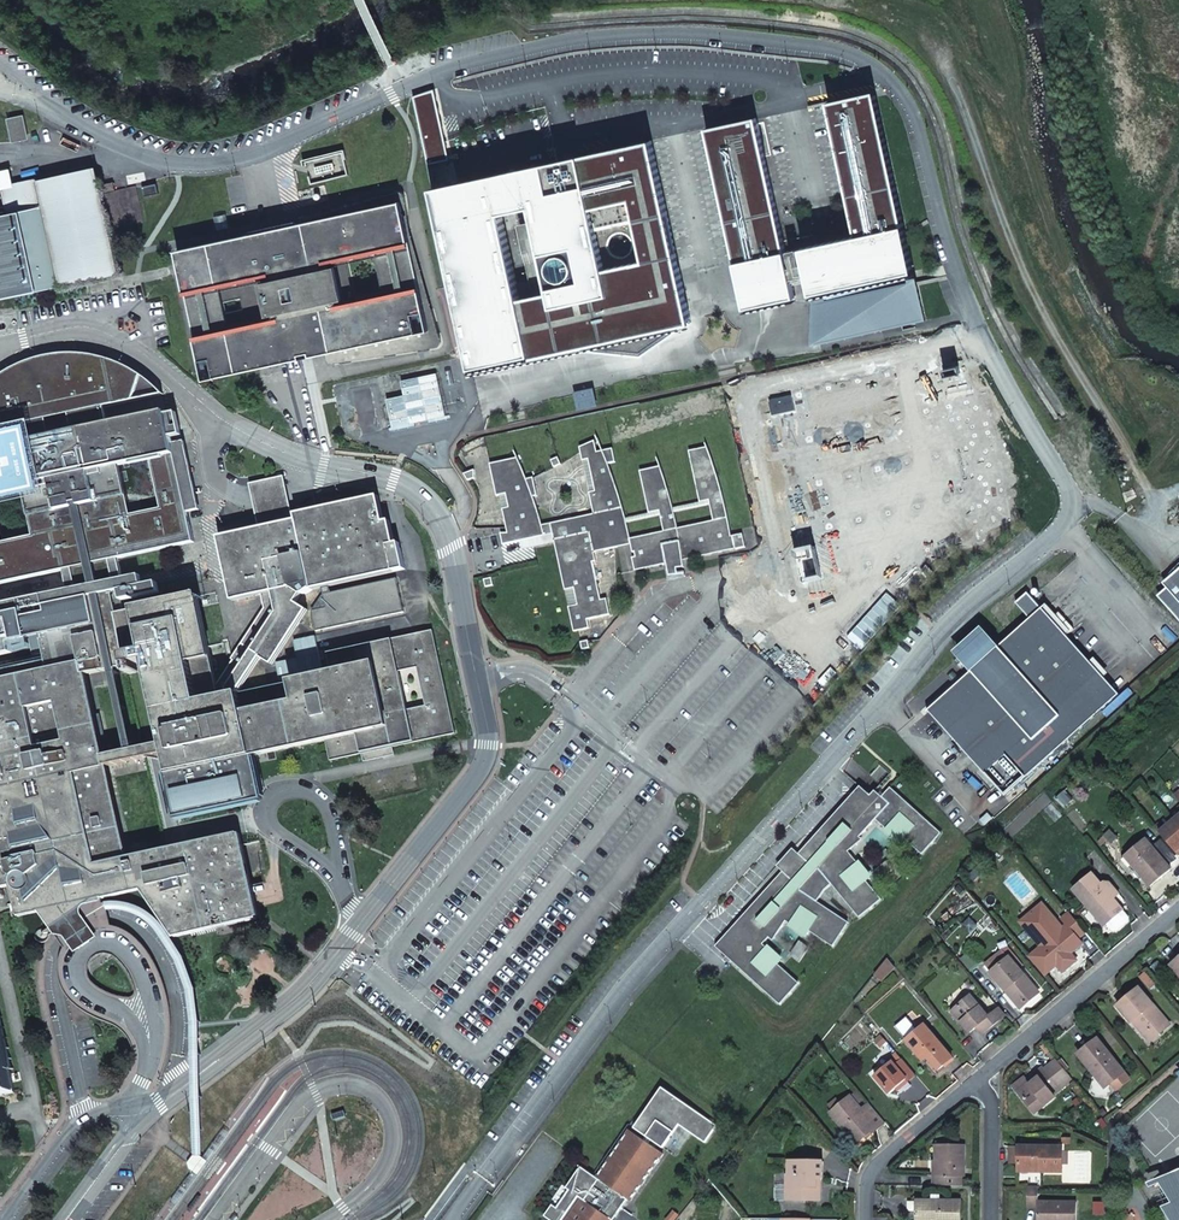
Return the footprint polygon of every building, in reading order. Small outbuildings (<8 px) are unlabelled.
[(412,96),(426,163),(447,159),(433,88),(412,96)] [(875,91),(828,101),(857,235),(844,238),(809,246),(810,247),(808,247),(817,291),(819,291),(819,292),(822,291),(824,298),(815,300),(815,345),(848,337),(883,330),(883,327),(907,322),(907,324),(925,320),(914,275),(907,277),(906,273),(890,276),(884,249),(907,236),(875,91)] [(12,125),(9,125),(13,142),(26,139),(24,132),(27,131),(23,115),(10,118),(12,125)] [(756,117),(706,128),(742,294),(793,283),(756,117)] [(472,368),(532,354),(519,291),(517,283),(502,213),(532,207),(547,277),(549,285),(561,342),(602,333),(606,353),(643,356),(691,322),(651,140),(433,188),(472,368)] [(3,196),(7,215),(42,207),(59,285),(118,273),(112,229),(103,194),(101,185),(98,174),(3,196)] [(103,194),(112,229),(144,222),(135,186),(115,191),(114,182),(101,185),(103,194)] [(401,192),(398,192),(304,219),(305,222),(284,227),(274,229),(177,250),(195,331),(205,379),(326,352),(327,359),(328,361),(329,362),(330,363),(332,363),(436,347),(438,346),(439,345),(440,343),(441,342),(440,340),(431,309),(412,244),(411,231),(408,215),(405,201),(404,196),(403,194),(402,192),(401,192)] [(59,285),(42,207),(7,215),(0,216),(0,298),(59,285)] [(914,271),(907,236),(884,249),(890,276),(906,273),(914,271)] [(547,277),(517,283),(519,291),(549,285),(547,277)] [(602,333),(561,342),(562,348),(606,353),(602,333)] [(16,426),(20,444),(0,448),(0,495),(26,489),(36,536),(7,542),(0,512),(0,585),(64,571),(69,590),(2,605),(0,597),(0,617),(39,609),(112,593),(117,592),(119,601),(157,593),(155,583),(140,586),(138,576),(125,578),(121,559),(194,542),(188,513),(173,444),(166,412),(105,425),(101,408),(135,400),(163,394),(156,387),(145,378),(135,372),(127,367),(121,364),(109,360),(97,357),(90,355),(81,354),(70,354),(61,354),(46,356),(39,358),(28,362),(20,365),(14,368),(8,371),(0,377),(0,430),(16,426)] [(616,539),(630,536),(628,526),(626,516),(622,502),(619,495),(615,485),(611,477),(606,467),(616,462),(613,449),(598,452),(595,441),(580,447),(583,461),(589,460),(595,491),(590,492),(594,514),(543,525),(539,513),(534,497),(538,496),(534,478),(527,479),(518,458),(490,464),(497,496),(500,496),(506,494),(509,507),(503,509),(508,533),(501,533),(504,545),(524,541),(525,546),(555,539),(566,590),(575,588),(578,605),(569,607),(574,632),(590,628),(588,620),(611,615),(607,599),(601,600),(593,562),(597,562),(594,552),(618,547),(616,539)] [(185,442),(173,444),(188,513),(200,510),(192,476),(185,442)] [(664,531),(630,536),(632,545),(633,553),(635,552),(636,557),(633,558),(635,571),(666,565),(676,563),(673,558),(682,556),(683,561),(746,547),(743,534),(732,536),(729,523),(727,512),(723,494),(719,481),(715,468),(708,447),(689,451),(700,502),(710,501),(714,521),(678,528),(674,511),(670,495),(664,477),(661,466),(640,471),(649,513),(660,511),(664,531)] [(558,457),(551,460),(554,467),(562,464),(558,457)] [(474,470),(463,474),(468,481),(475,478),(474,470)] [(287,523),(294,522),(287,490),(284,477),(250,485),(253,498),(260,529),(267,528),(264,513),(284,509),(287,523)] [(506,494),(500,496),(503,509),(509,507),(506,494)] [(297,521),(380,503),(379,497),(296,515),(297,521)] [(221,699),(242,694),(241,691),(262,658),(274,665),(309,611),(299,605),(305,595),(313,590),(312,584),(321,582),(328,581),(393,566),(394,572),(406,570),(400,543),(395,544),(389,545),(384,523),(380,503),(297,521),(294,522),(287,523),(284,509),(264,513),(267,528),(260,529),(226,537),(240,600),(263,595),(266,610),(233,660),(235,661),(218,687),(221,699)] [(390,521),(384,523),(389,545),(395,544),(390,521)] [(630,536),(616,539),(618,547),(632,545),(630,536)] [(240,600),(226,537),(219,538),(234,602),(240,600)] [(676,563),(666,565),(670,580),(686,576),(683,561),(682,556),(673,558),(676,563)] [(393,566),(328,581),(329,586),(394,572),(393,566)] [(1169,580),(1168,588),(1163,593),(1162,601),(1178,621),(1178,570),(1169,580)] [(492,578),(485,579),(486,587),(494,585),(492,578)] [(317,632),(405,613),(402,599),(397,599),(396,594),(400,594),(397,579),(331,594),(329,586),(328,581),(321,582),(323,588),(324,596),(319,604),(320,605),(316,611),(313,612),(317,632)] [(575,588),(566,590),(569,607),(578,605),(575,588)] [(19,916),(39,912),(51,928),(66,917),(68,919),(76,919),(80,910),(81,909),(80,905),(97,902),(101,902),(100,897),(141,889),(174,935),(215,926),(225,923),(225,924),(256,917),(238,834),(166,850),(125,859),(105,767),(168,753),(181,815),(225,805),(235,789),(236,787),(245,793),(253,780),(244,774),(245,773),(255,755),(327,739),(331,760),(363,753),(372,751),(374,756),(384,754),(383,749),(393,747),(455,733),(433,631),(330,653),(334,675),(242,694),(221,699),(218,687),(199,597),(116,614),(112,593),(39,609),(50,660),(0,671),(0,899),(5,898),(3,888),(13,886),(19,916)] [(1028,593),(1017,603),(1025,612),(1036,602),(1028,593)] [(1042,609),(1034,617),(1042,627),(1051,619),(1042,609)] [(1005,797),(1119,694),(1104,677),(1097,682),(1084,668),(1090,662),(1051,619),(1042,627),(1034,617),(999,647),(986,633),(966,652),(978,663),(976,665),(973,668),(972,672),(928,711),(1005,797)] [(589,640),(581,642),(583,650),(590,648),(589,640)] [(1104,677),(1090,662),(1084,668),(1097,682),(1104,677)] [(394,754),(393,747),(383,749),(384,754),(374,756),(372,751),(363,753),(364,761),(394,754)] [(265,785),(245,773),(244,774),(253,780),(245,793),(236,787),(235,789),(256,801),(265,785)] [(780,1005),(799,984),(778,964),(781,961),(763,944),(769,938),(764,933),(769,928),(778,934),(786,922),(806,935),(809,931),(833,947),(849,922),(817,902),(824,891),(832,885),(859,918),(881,900),(867,881),(870,878),(849,851),(856,846),(849,837),(854,832),(859,837),(876,819),(901,842),(904,839),(922,854),(941,833),(908,807),(891,787),(882,797),(875,791),(871,796),(860,786),(799,854),(783,872),(715,947),(780,1005)] [(1156,827),(1177,852),(1178,851),(1178,816),(1165,828),(1161,824),(1156,827)] [(856,846),(862,840),(859,837),(854,832),(849,837),(856,846)] [(1139,867),(1137,869),(1144,877),(1151,887),(1172,869),(1147,839),(1128,855),(1139,867)] [(793,849),(777,867),(783,872),(799,854),(793,849)] [(1134,872),(1137,869),(1139,867),(1128,855),(1123,859),(1134,872)] [(1074,889),(1094,914),(1097,912),(1107,923),(1123,910),(1092,873),(1074,889)] [(106,919),(104,911),(103,908),(101,902),(97,902),(80,905),(81,909),(80,910),(76,919),(68,919),(66,917),(51,928),(60,940),(74,960),(80,968),(89,961),(90,961),(110,946),(109,945),(110,944),(108,935),(106,919)] [(1129,917),(1123,910),(1107,923),(1113,931),(1117,931),(1128,922),(1129,917)] [(1078,938),(1086,931),(1069,912),(1062,918),(1064,921),(1066,924),(1056,933),(1040,947),(1055,965),(1082,943),(1078,938)] [(1097,912),(1094,914),(1104,925),(1107,923),(1097,912)] [(1053,929),(1056,933),(1066,924),(1064,921),(1053,929)] [(769,938),(772,941),(778,934),(769,928),(764,933),(769,938)] [(993,970),(1008,957),(1002,950),(987,963),(993,970)] [(1009,987),(1023,1005),(1039,992),(1010,956),(1008,957),(993,970),(991,971),(1006,989),(1009,987)] [(882,979),(894,965),(888,958),(875,974),(882,979)] [(1156,984),(1146,972),(1141,977),(1151,988),(1156,984)] [(1021,1007),(1023,1005),(1009,987),(1006,989),(1021,1007)] [(1151,1035),(1159,1035),(1170,1025),(1139,988),(1117,1006),(1131,1023),(1133,1022),(1135,1020),(1141,1028),(1146,1028),(1151,1035)] [(1003,1017),(997,1010),(988,1016),(971,996),(953,1011),(971,1032),(977,1027),(984,1034),(1003,1017)] [(999,1008),(997,1010),(1003,1017),(1006,1015),(999,1008)] [(1150,1042),(1159,1035),(1151,1035),(1146,1028),(1141,1028),(1135,1020),(1133,1022),(1150,1042)] [(925,1054),(939,1070),(953,1058),(924,1026),(906,1041),(921,1058),(925,1054)] [(13,1091),(0,1030),(0,1094),(13,1091)] [(1098,1073),(1109,1086),(1111,1084),(1117,1091),(1130,1080),(1097,1040),(1078,1055),(1095,1076),(1098,1073)] [(934,1074),(939,1070),(925,1054),(921,1058),(934,1074)] [(908,1082),(916,1075),(903,1059),(895,1066),(892,1062),(875,1077),(890,1094),(907,1080),(908,1082)] [(1071,1081),(1055,1062),(1045,1070),(1043,1072),(1041,1070),(1033,1077),(1037,1081),(1018,1097),(1034,1117),(1054,1100),(1052,1098),(1071,1081)] [(1105,1088),(1109,1086),(1098,1073),(1095,1076),(1105,1088)] [(877,1130),(886,1123),(869,1104),(862,1110),(850,1097),(830,1114),(843,1129),(847,1125),(853,1132),(849,1136),(856,1145),(876,1128),(877,1130)] [(256,1122),(245,1136),(250,1140),(261,1126),(256,1122)] [(843,1129),(849,1136),(853,1132),(847,1125),(843,1129)] [(622,1208),(625,1209),(663,1155),(630,1132),(597,1179),(599,1181),(584,1202),(582,1200),(568,1219),(614,1219),(622,1208)] [(933,1186),(964,1187),(964,1146),(936,1146),(936,1161),(936,1177),(933,1177),(933,1186)] [(1018,1165),(1018,1147),(1008,1147),(1008,1164),(1018,1165)] [(1062,1148),(1018,1147),(1018,1165),(1018,1169),(1040,1169),(1040,1172),(1062,1172),(1062,1148)] [(823,1162),(788,1161),(787,1200),(816,1201),(817,1179),(822,1179),(823,1162)] [(544,1218),(548,1219),(568,1219),(582,1200),(584,1202),(599,1181),(597,1179),(581,1168),(566,1189),(569,1192),(557,1210),(552,1206),(544,1218)] [(225,1174),(220,1170),(209,1184),(214,1188),(225,1174)] [(1174,1180),(1172,1175),(1168,1178),(1160,1184),(1174,1206),(1165,1211),(1170,1219),(1178,1219),(1178,1178),(1174,1180)] [(1027,1188),(1027,1208),(1037,1208),(1037,1219),(1076,1219),(1076,1205),(1038,1204),(1038,1189),(1027,1188)] [(960,1202),(916,1202),(916,1219),(960,1219),(960,1202)]
